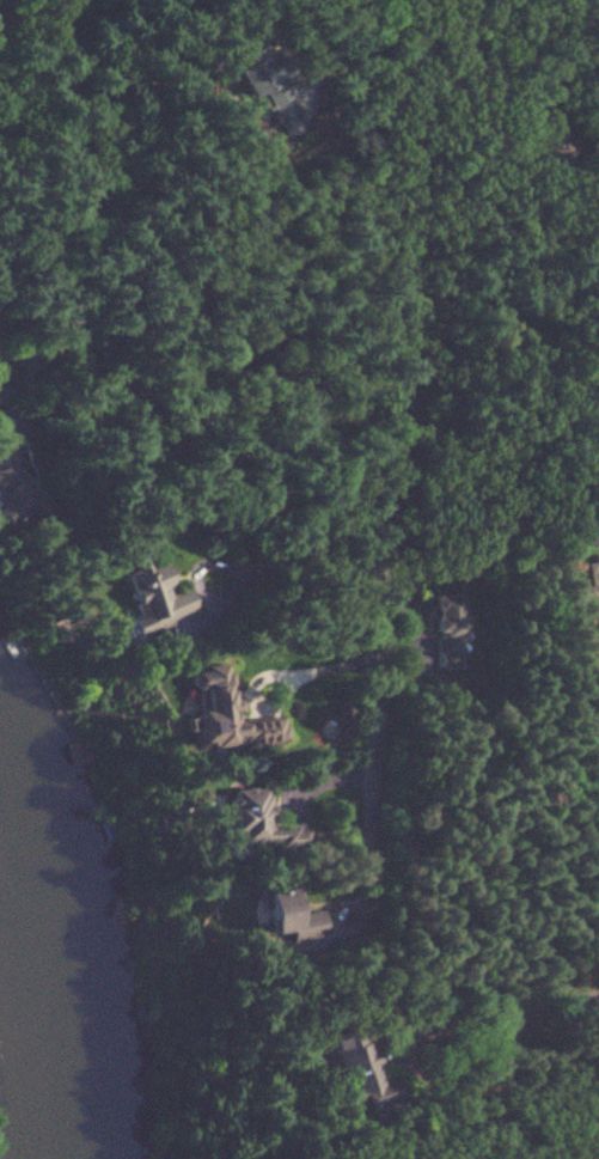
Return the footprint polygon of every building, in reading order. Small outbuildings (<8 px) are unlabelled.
[(250,96),(262,91),(281,133),(302,123),(283,79),(291,75),(276,41),(234,60),(250,96)] [(588,535),(595,560),(579,564),(598,630),(598,532),(588,535)] [(187,611),(181,594),(164,600),(145,547),(104,562),(130,632),(187,611)] [(435,594),(437,661),(466,660),(464,593),(435,594)] [(231,719),(230,664),(181,665),(181,689),(188,689),(189,746),(278,744),(277,718),(231,719)] [(268,825),(267,786),(225,787),(227,848),(305,846),(304,824),(268,825)] [(326,938),(322,911),(303,914),(297,881),(260,887),(267,934),(289,930),(291,944),(326,938)] [(344,1101),(361,1096),(366,1110),(398,1101),(393,1083),(377,1088),(359,1027),(326,1037),(344,1101)]
